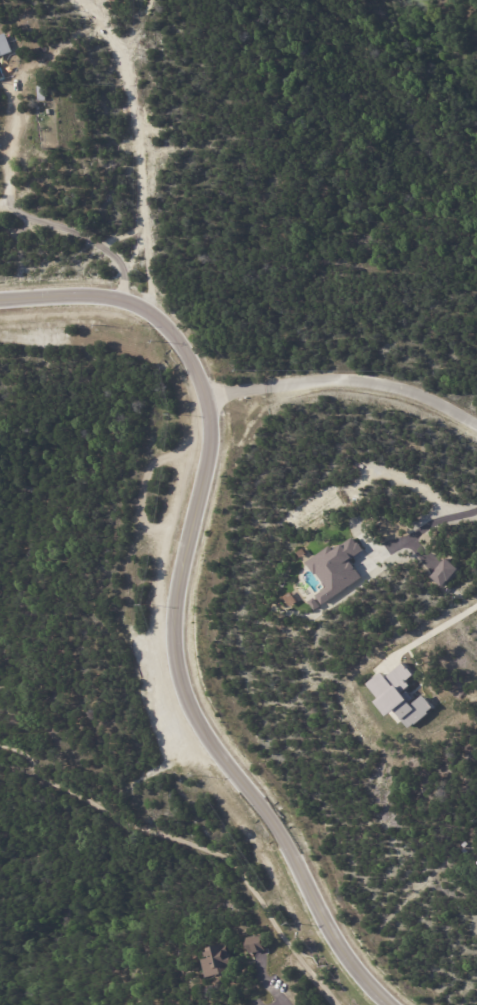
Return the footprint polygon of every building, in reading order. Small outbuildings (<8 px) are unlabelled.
[(9,57),(0,61),(0,39),(1,39),(9,57)] [(38,86),(47,86),(47,101),(38,101),(38,86)] [(308,561),(325,589),(316,595),(321,604),(362,579),(351,560),(365,551),(356,537),(333,551),(331,547),(308,561)] [(443,587),(459,569),(447,558),(431,576),(443,587)] [(368,684),(392,716),(397,711),(410,728),(435,709),(425,695),(416,702),(406,690),(412,686),(408,680),(413,676),(404,663),(387,676),(384,673),(368,684)] [(458,850),(466,843),(473,850),(465,858),(458,850)] [(268,951),(257,953),(254,937),(269,934),(273,949),(268,951)] [(242,960),(242,963),(237,964),(238,971),(214,977),(210,959),(217,957),(215,947),(234,943),(235,946),(236,946),(238,956),(241,955),(242,960)]
